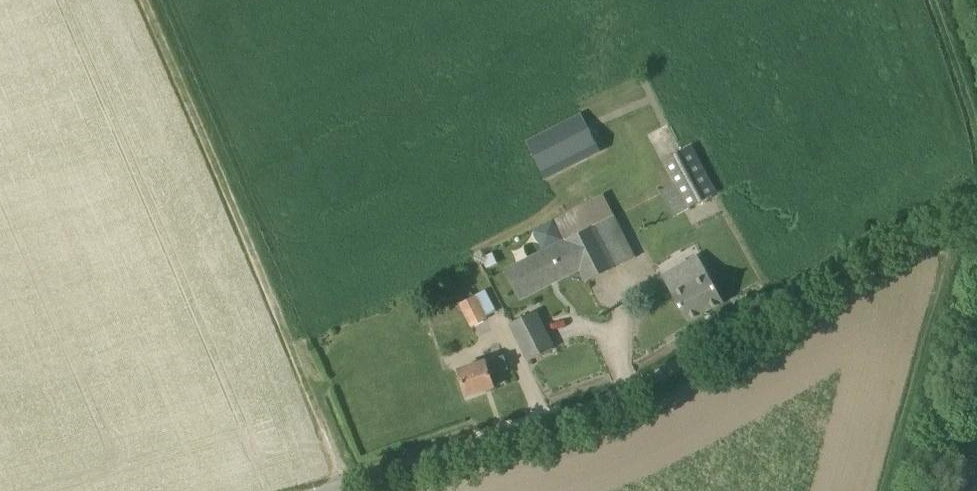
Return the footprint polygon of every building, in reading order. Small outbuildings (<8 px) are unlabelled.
[(527,142),(546,179),(601,151),(582,114),(527,142)] [(665,162),(689,207),(714,194),(690,149),(665,162)] [(636,258),(615,216),(505,271),(519,299),(580,269),(587,282),(636,258)] [(673,293),(689,321),(724,302),(708,274),(707,275),(697,257),(664,275),(674,293),(673,293)] [(474,296),(460,304),(472,326),(486,319),(474,296)] [(554,349),(536,312),(511,324),(529,361),(554,349)] [(509,369),(505,356),(486,362),(486,361),(459,371),(468,396),(495,387),(491,376),(509,369)]
